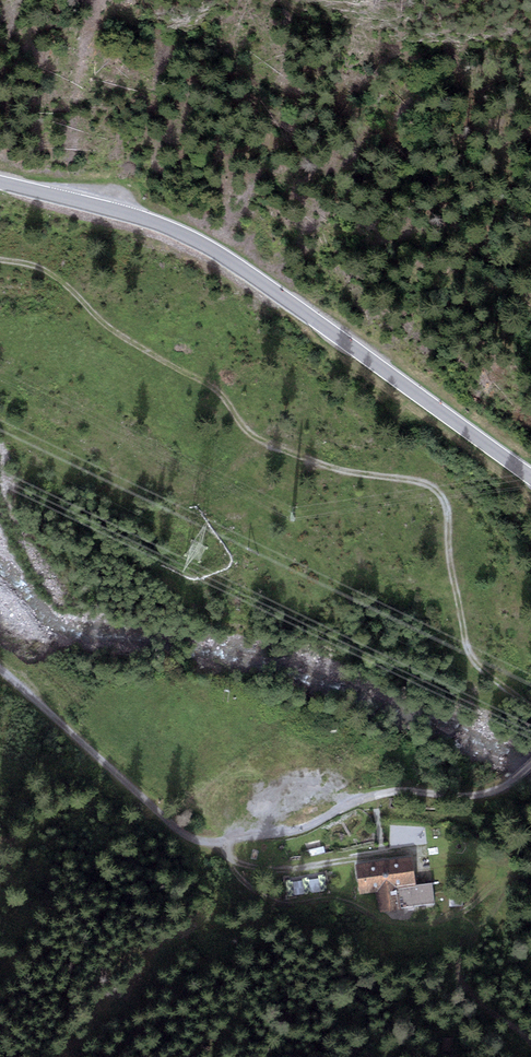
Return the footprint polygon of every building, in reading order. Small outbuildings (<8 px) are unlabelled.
[(413,858),(357,865),(361,892),(378,890),(416,885),(413,858)] [(301,882),(290,882),(290,896),(324,895),(324,877),(313,877),(313,872),(301,872),(301,882)] [(432,882),(416,885),(378,890),(382,912),(436,903),(432,882)]
